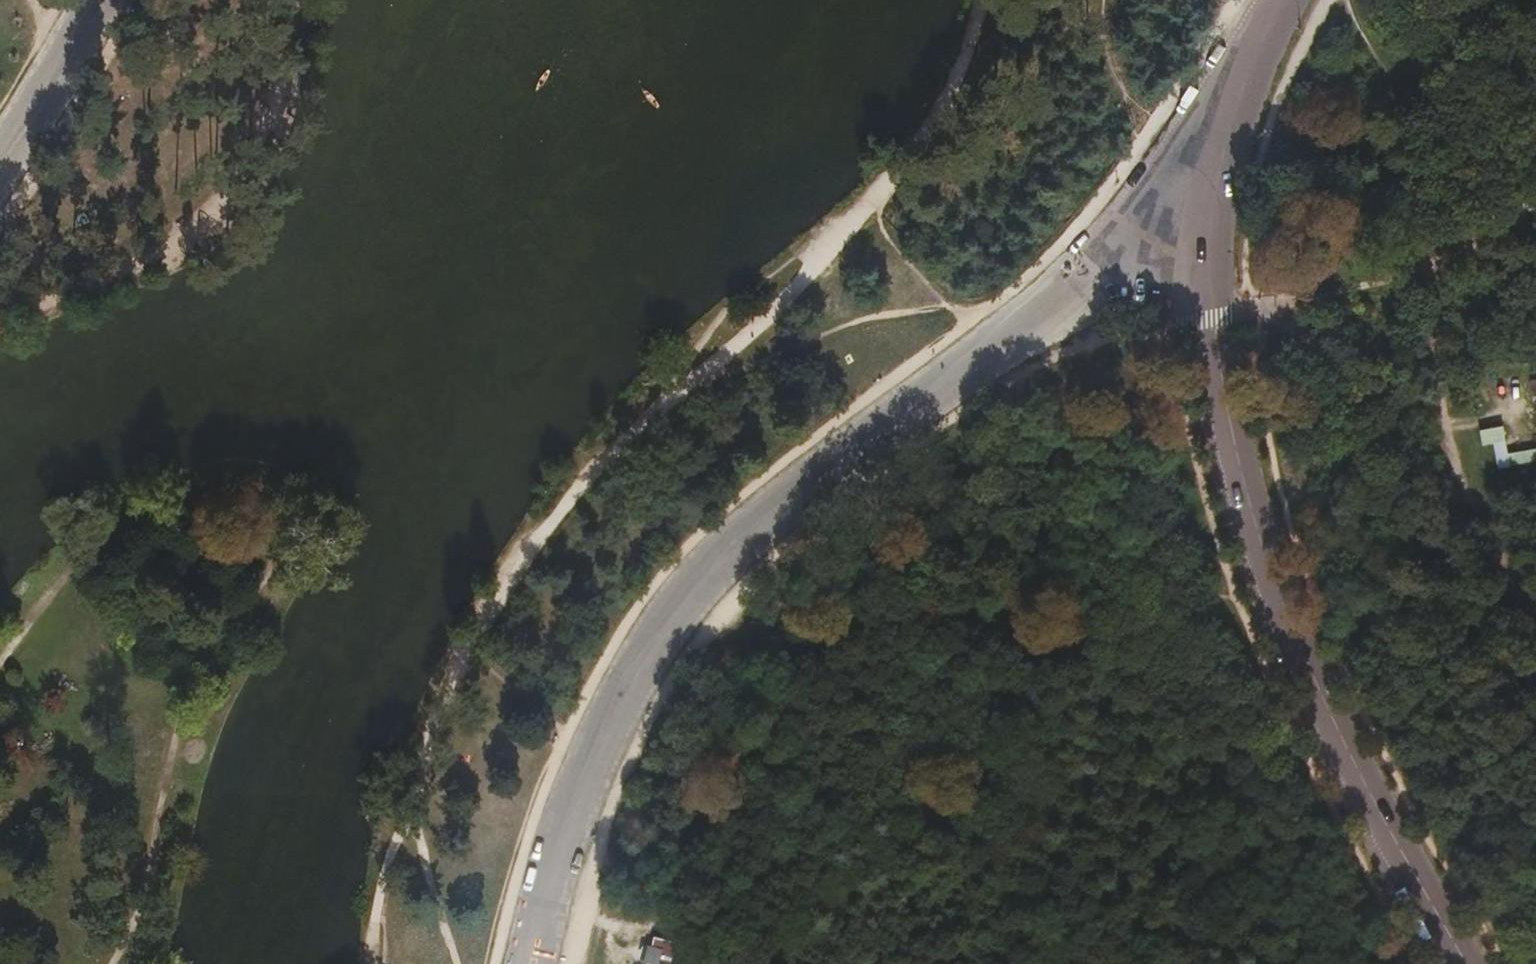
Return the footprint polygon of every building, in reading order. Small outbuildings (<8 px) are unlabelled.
[(1507,455),(1502,428),(1479,432),(1482,447),(1492,445),(1497,473),(1524,468),(1522,453),(1507,455)] [(1524,468),(1535,467),(1535,450),(1522,453),(1524,468)] [(648,943),(643,962),(647,963),(646,963),(671,963),(676,942),(654,936),(652,944),(648,943)]
